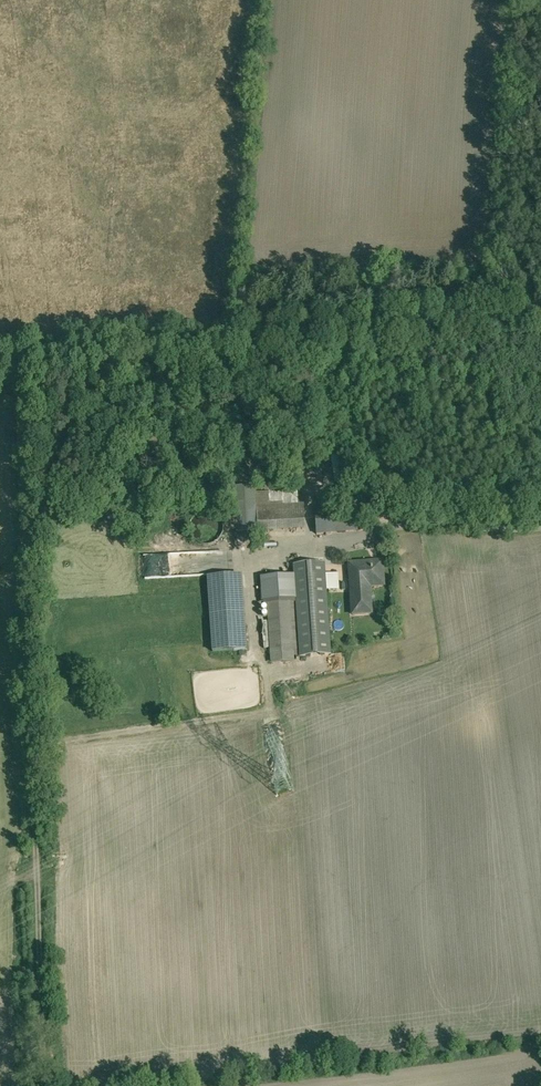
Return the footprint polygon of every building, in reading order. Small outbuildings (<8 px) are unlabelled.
[(333,455),(335,478),(348,478),(346,454),(333,455)] [(254,503),(230,504),(231,524),(237,523),(238,534),(255,533),(254,503)] [(304,506),(256,509),(258,533),(305,530),(305,523),(304,506)] [(324,510),(315,511),(316,535),(364,531),(362,507),(324,510)] [(215,515),(214,514),(212,513),(211,513),(208,512),(206,512),(203,513),(201,513),(199,514),(196,516),(194,517),(193,519),(192,521),(191,523),(190,525),(190,527),(189,530),(190,533),(190,535),(191,537),(192,539),(194,541),(195,542),(197,543),(199,545),(203,546),(207,547),(210,546),(212,546),(214,545),(217,543),(219,541),(220,540),(222,538),(223,535),(223,533),(224,531),(224,529),(224,527),(223,525),(223,524),(222,522),(221,520),(219,517),(217,516),(215,515)] [(143,579),(172,577),(172,571),(168,571),(167,556),(142,558),(143,579)] [(324,562),(265,567),(268,596),(272,652),(290,651),(289,636),(330,632),(324,562)] [(382,563),(349,566),(353,616),(367,615),(365,588),(383,587),(382,563)] [(241,577),(208,579),(213,653),(246,651),(241,577)] [(272,652),(271,653),(272,665),(298,663),(297,651),(290,651),(272,652)]
